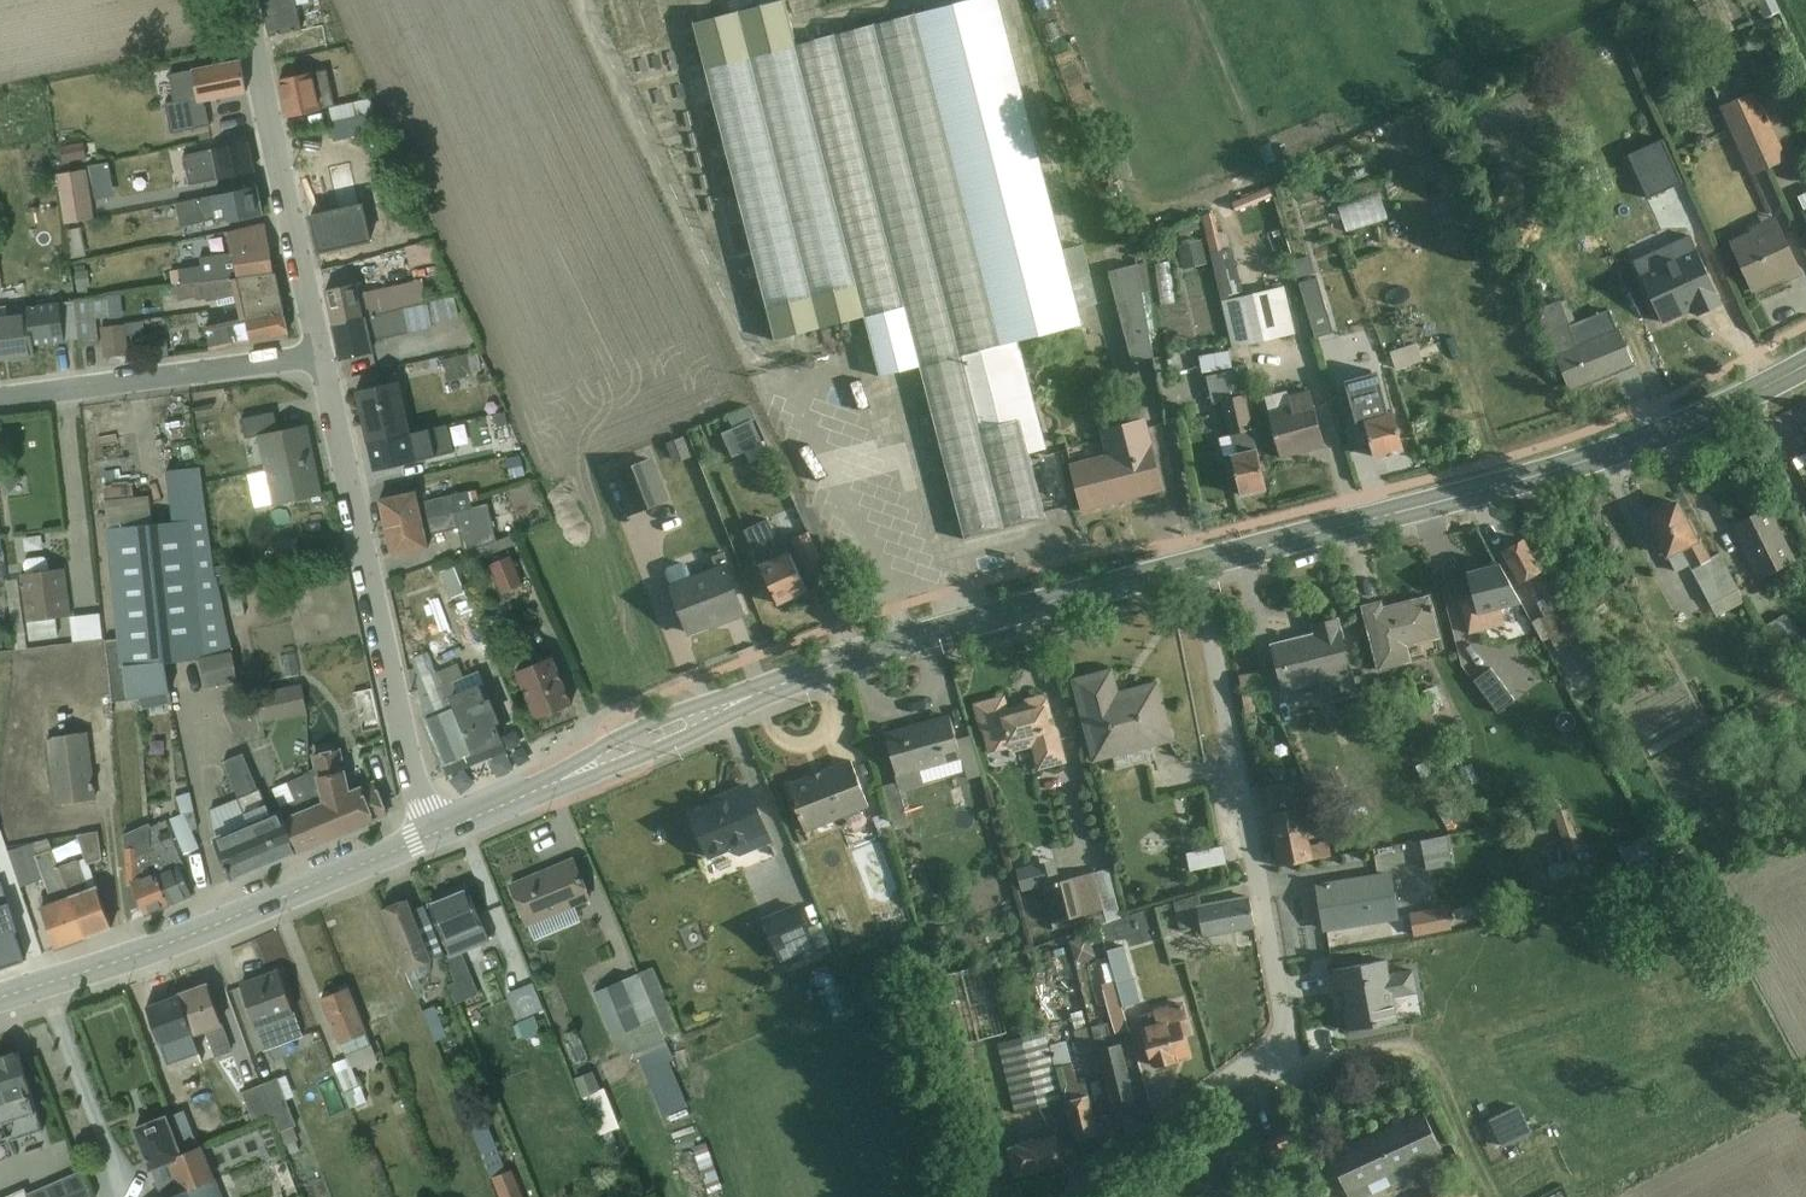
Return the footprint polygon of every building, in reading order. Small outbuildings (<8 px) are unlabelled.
[(305,31),(297,0),(265,0),(274,38),(305,31)] [(969,540),(1049,520),(1043,495),(1033,456),(1052,451),(1024,344),(1089,328),(1004,0),(985,0),(802,47),(791,3),(698,27),(778,340),(867,318),(883,381),(926,370),(969,540)] [(203,105),(252,96),(245,62),(196,72),(203,105)] [(292,118),(327,111),(320,73),(284,80),(292,118)] [(353,127),(394,117),(391,102),(350,111),(353,127)] [(1796,154),(1772,109),(1734,129),(1758,174),(1796,154)] [(388,159),(388,125),(358,126),(358,159),(388,159)] [(194,190),(258,176),(251,143),(187,158),(194,190)] [(89,164),(57,172),(69,225),(101,218),(89,164)] [(299,177),(308,216),(343,208),(334,169),(299,177)] [(230,226),(269,218),(263,188),(224,195),(230,226)] [(1393,200),(1376,207),(1383,224),(1401,217),(1393,200)] [(1795,212),(1805,234),(1805,207),(1795,212)] [(319,261),(354,253),(343,208),(308,216),(319,261)] [(1746,291),(1795,268),(1772,221),(1724,244),(1746,291)] [(1234,223),(1223,225),(1228,254),(1239,252),(1234,223)] [(233,231),(238,254),(275,247),(271,224),(233,231)] [(1699,315),(1723,304),(1691,235),(1634,261),(1662,322),(1686,311),(1685,308),(1693,304),(1699,315)] [(431,283),(438,281),(435,268),(456,265),(452,244),(425,249),(431,283)] [(242,281),(280,274),(275,247),(238,254),(242,281)] [(373,259),(378,314),(445,308),(443,283),(427,285),(424,255),(373,259)] [(1237,298),(1254,296),(1249,256),(1233,258),(1237,298)] [(1157,269),(1129,276),(1152,367),(1181,360),(1157,269)] [(1563,394),(1629,364),(1593,282),(1526,312),(1563,394)] [(326,291),(335,327),(370,319),(361,283),(326,291)] [(1307,293),(1241,300),(1246,350),(1311,343),(1307,293)] [(395,357),(453,347),(446,310),(388,321),(395,357)] [(161,319),(165,349),(188,345),(186,330),(217,325),(215,311),(161,319)] [(41,359),(35,314),(0,319),(0,337),(3,364),(41,359)] [(214,351),(294,335),(290,316),(210,332),(214,351)] [(344,363),(378,355),(370,319),(335,327),(344,363)] [(126,325),(98,327),(100,356),(128,354),(126,325)] [(1435,343),(1407,352),(1413,372),(1442,364),(1435,343)] [(493,351),(457,362),(464,385),(500,374),(493,351)] [(1377,465),(1415,453),(1390,371),(1352,382),(1377,465)] [(401,435),(414,432),(404,381),(351,391),(361,442),(401,435)] [(1286,459),(1331,448),(1317,386),(1272,397),(1286,459)] [(217,400),(222,435),(251,431),(246,395),(217,400)] [(1243,500),(1275,490),(1246,397),(1215,407),(1243,500)] [(749,418),(766,453),(785,443),(768,408),(749,418)] [(1090,516),(1169,495),(1149,418),(1070,439),(1090,516)] [(260,429),(267,466),(318,456),(311,419),(260,429)] [(440,467),(459,466),(459,459),(474,459),(473,431),(439,432),(440,467)] [(401,435),(361,442),(367,470),(407,462),(401,435)] [(691,464),(710,459),(705,438),(686,443),(691,464)] [(274,502),(325,492),(318,456),(267,466),(274,502)] [(634,473),(651,524),(690,511),(673,460),(634,473)] [(220,585),(199,469),(163,470),(167,518),(102,527),(113,639),(101,639),(108,704),(138,698),(168,693),(162,665),(194,658),(197,657),(232,650),(220,585)] [(375,499),(380,527),(470,508),(466,491),(452,493),(451,482),(416,490),(375,499)] [(1687,567),(1707,556),(1671,493),(1634,514),(1657,556),(1675,546),(1687,567)] [(386,555),(428,547),(425,536),(458,529),(464,550),(493,540),(487,504),(470,508),(380,527),(386,555)] [(1755,575),(1791,556),(1764,504),(1728,523),(1755,575)] [(40,534),(41,550),(63,549),(62,533),(40,534)] [(1558,651),(1580,639),(1526,539),(1505,551),(1558,651)] [(295,540),(249,544),(250,559),(296,556),(295,540)] [(785,606),(816,591),(797,553),(766,568),(785,606)] [(54,616),(68,615),(64,569),(47,570),(46,560),(44,558),(41,558),(27,559),(24,561),(22,562),(21,574),(17,574),(23,619),(26,642),(56,638),(54,616)] [(529,562),(511,567),(520,599),(538,594),(529,562)] [(694,640),(751,617),(729,563),(672,586),(694,640)] [(1503,610),(1523,605),(1500,564),(1468,572),(1474,597),(1461,600),(1470,635),(1507,626),(1503,610)] [(1402,644),(1434,636),(1423,592),(1377,604),(1376,598),(1355,604),(1371,671),(1406,663),(1402,644)] [(99,613),(67,616),(69,643),(101,639),(99,613)] [(1310,671),(1344,662),(1332,614),(1303,622),(1306,633),(1261,644),(1279,713),(1318,703),(1310,671)] [(1514,631),(1489,642),(1496,658),(1521,647),(1514,631)] [(232,650),(197,657),(201,689),(236,682),(232,650)] [(294,652),(277,655),(282,679),(299,676),(294,652)] [(536,719),(571,705),(551,656),(516,671),(536,719)] [(471,752),(501,740),(496,723),(500,721),(490,697),(487,697),(477,671),(463,676),(457,663),(439,670),(436,669),(434,661),(413,665),(425,717),(435,740),(430,742),(438,760),(442,758),(444,764),(471,752)] [(1100,758),(1177,740),(1163,676),(1127,684),(1122,664),(1081,673),(1100,758)] [(1568,668),(1540,683),(1557,715),(1585,700),(1568,668)] [(253,705),(259,723),(305,713),(301,684),(249,694),(253,705)] [(1038,767),(1071,758),(1056,696),(1011,708),(1007,692),(977,700),(994,768),(1035,758),(1038,767)] [(168,693),(138,698),(141,710),(170,704),(168,693)] [(253,705),(226,715),(239,747),(265,739),(259,723),(253,705)] [(903,775),(966,759),(954,713),(891,729),(903,775)] [(56,801),(98,797),(90,729),(49,734),(56,801)] [(342,832),(386,813),(361,756),(317,776),(342,832)] [(812,826),(874,804),(857,758),(795,780),(812,826)] [(342,832),(317,776),(284,790),(309,847),(342,832)] [(713,865),(778,838),(754,780),(689,806),(713,865)] [(287,856),(261,803),(256,789),(208,809),(210,835),(220,865),(219,866),(220,873),(223,873),(224,882),(287,856)] [(287,856),(309,847),(284,790),(261,803),(287,856)] [(178,814),(167,818),(182,855),(199,848),(191,831),(197,830),(189,791),(173,795),(178,814)] [(1270,864),(1308,857),(1298,807),(1260,815),(1270,864)] [(168,904),(192,896),(165,819),(148,827),(154,871),(168,904)] [(168,904),(154,871),(148,827),(148,823),(120,833),(129,880),(142,915),(168,904)] [(83,937),(115,927),(95,885),(87,865),(98,860),(95,831),(75,834),(82,856),(57,866),(67,895),(83,937)] [(1439,843),(1446,871),(1472,865),(1465,837),(1439,843)] [(34,858),(49,850),(45,838),(6,851),(19,890),(36,882),(42,879),(34,858)] [(1202,857),(1208,882),(1247,873),(1241,848),(1202,857)] [(83,937),(67,895),(57,866),(49,850),(34,858),(42,879),(36,882),(42,895),(37,899),(41,906),(33,908),(49,951),(83,937)] [(574,906),(591,899),(577,856),(506,885),(533,940),(578,923),(574,906)] [(1317,929),(1390,919),(1384,874),(1311,884),(1317,929)] [(1087,876),(1044,895),(1059,931),(1102,912),(1087,876)] [(459,951),(493,938),(470,885),(423,903),(430,923),(443,952),(445,957),(459,951)] [(1209,939),(1258,931),(1251,890),(1202,898),(1209,939)] [(27,957),(6,897),(0,898),(0,966),(27,957)] [(429,958),(443,952),(430,923),(418,928),(403,900),(378,910),(401,971),(409,989),(419,983),(418,979),(422,977),(426,973),(429,970),(429,964),(429,958)] [(816,946),(796,905),(761,922),(782,963),(816,946)] [(1472,922),(1493,917),(1490,905),(1469,910),(1472,922)] [(511,932),(523,927),(516,908),(503,913),(511,932)] [(926,908),(908,914),(913,929),(931,922),(926,908)] [(1164,940),(1155,909),(1099,926),(1122,1009),(1145,1003),(1130,949),(1164,940)] [(1430,937),(1455,933),(1451,909),(1426,913),(1430,937)] [(477,993),(459,951),(445,957),(444,959),(453,981),(446,985),(455,1004),(477,993)] [(1349,1031),(1399,1022),(1394,998),(1418,993),(1414,971),(1390,974),(1387,960),(1334,970),(1338,991),(1345,990),(1348,1006),(1344,1006),(1349,1031)] [(266,1065),(306,1052),(279,969),(235,983),(266,1065)] [(205,1059),(234,1048),(206,978),(177,990),(205,1059)] [(639,1024),(618,980),(592,993),(613,1037),(639,1024)] [(376,1058),(370,1040),(395,1028),(383,996),(380,998),(374,981),(348,991),(345,986),(315,999),(335,1044),(337,1043),(344,1057),(350,1068),(376,1058)] [(530,983),(503,994),(514,1022),(532,1015),(543,1011),(530,983)] [(1151,1071),(1193,1057),(1187,1040),(1195,1035),(1183,1000),(1151,1009),(1154,1022),(1139,1027),(1151,1071)] [(446,1036),(433,1006),(421,1011),(435,1041),(446,1036)] [(540,1035),(532,1015),(514,1022),(524,1041),(540,1035)] [(1109,1110),(1152,1098),(1131,1040),(1114,1045),(1107,1023),(1074,1032),(1085,1076),(1099,1074),(1109,1110)] [(1042,1073),(1043,1046),(1023,1044),(1021,1072),(1042,1073)] [(39,1131),(17,1050),(0,1055),(0,1143),(39,1131)] [(988,1066),(966,1073),(974,1098),(996,1091),(988,1066)] [(672,1070),(652,1077),(672,1129),(693,1120),(672,1070)] [(591,1071),(572,1078),(596,1137),(618,1127),(602,1086),(598,1088),(591,1071)] [(290,1072),(242,1093),(254,1121),(273,1111),(290,1142),(313,1130),(290,1072)] [(1084,1141),(1111,1133),(1099,1091),(1072,1099),(1084,1141)] [(1341,1195),(1432,1150),(1412,1110),(1321,1154),(1341,1195)] [(1489,1118),(1494,1134),(1512,1128),(1507,1113),(1489,1118)] [(206,1141),(180,1149),(170,1119),(138,1129),(160,1196),(224,1196),(206,1141)] [(1022,1176),(1073,1159),(1064,1131),(1013,1148),(1022,1176)] [(1364,1184),(1369,1196),(1389,1196),(1410,1189),(1411,1191),(1469,1170),(1462,1149),(1364,1184)] [(92,1196),(78,1169),(24,1194),(25,1196),(91,1196),(92,1196)] [(495,1183),(501,1196),(536,1196),(525,1170),(495,1183)] [(1315,1180),(1281,1196),(1323,1196),(1315,1180)] [(1463,1183),(1435,1196),(1470,1196),(1463,1183)]
